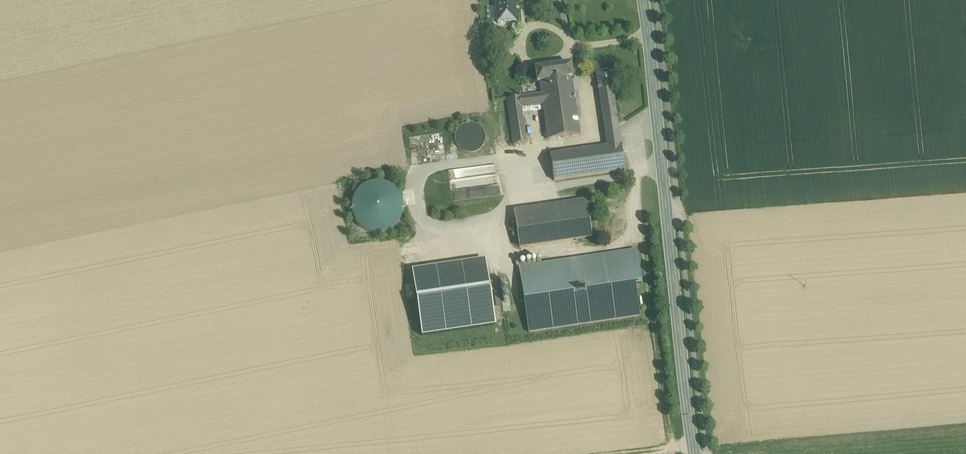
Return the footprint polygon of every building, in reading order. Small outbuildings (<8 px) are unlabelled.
[(497,24),(516,22),(515,0),(496,0),(497,24)] [(540,83),(572,78),(573,78),(571,64),(535,70),(537,83),(540,83)] [(610,72),(597,74),(599,94),(613,92),(610,72)] [(572,78),(540,83),(542,95),(543,106),(575,101),(572,78)] [(613,92),(599,94),(605,133),(619,131),(613,92)] [(542,95),(509,100),(516,146),(526,144),(521,109),(543,106),(542,95)] [(575,101),(543,106),(548,141),(580,136),(575,101)] [(483,145),(484,139),(483,133),(480,128),(475,125),(469,124),(463,125),(458,128),(455,133),(454,139),(455,145),(458,150),(463,153),(469,154),(475,153),(480,150),(483,145)] [(620,138),(606,140),(607,148),(621,146),(620,138)] [(551,156),(554,182),(625,171),(621,146),(607,148),(551,156)] [(448,170),(449,190),(480,188),(479,176),(492,175),(491,167),(448,170)] [(402,219),(404,211),(404,203),(401,196),(396,190),(390,185),(383,183),(375,183),(367,185),(361,189),(356,195),(353,202),(352,210),(354,217),(357,224),(363,230),(370,233),(378,235),(385,234),(393,230),(398,225),(402,219)] [(587,207),(551,213),(555,243),(592,237),(587,207)] [(551,213),(515,218),(520,248),(555,243),(551,213)] [(635,282),(641,281),(636,251),(630,252),(635,282)] [(630,252),(519,268),(529,333),(640,317),(635,287),(641,286),(641,281),(635,282),(630,252)] [(484,260),(442,263),(446,332),(487,329),(484,260)] [(414,336),(445,335),(442,266),(409,268),(410,302),(413,302),(414,336)]
